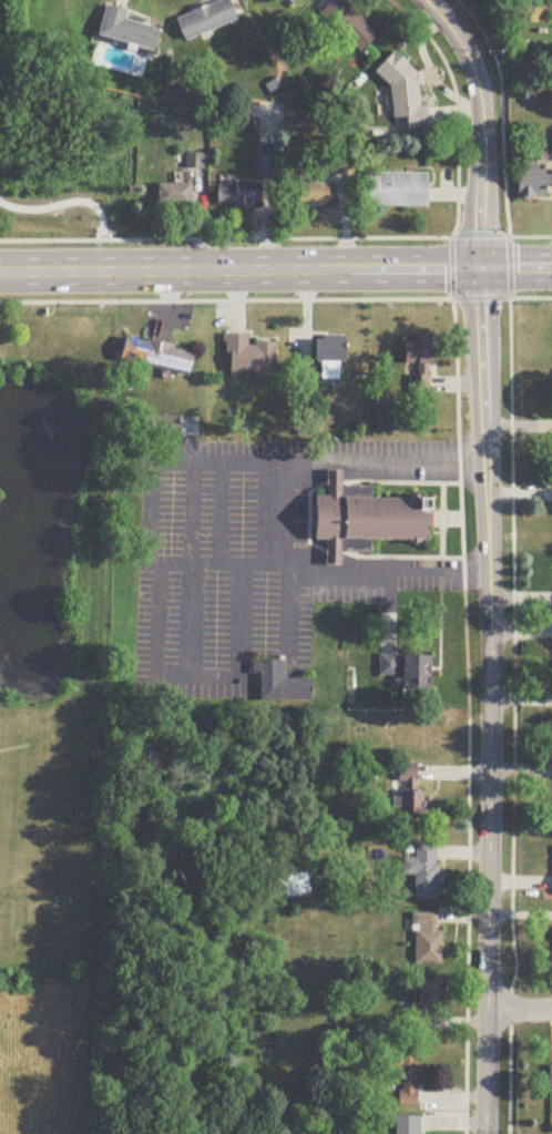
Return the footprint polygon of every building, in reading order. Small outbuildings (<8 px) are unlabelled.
[(293,9),(302,0),(283,0),(293,9)] [(377,37),(341,0),(337,0),(321,16),(359,55),(377,37)] [(237,24),(230,2),(176,18),(183,41),(237,24)] [(98,38),(154,51),(159,29),(126,21),(128,12),(106,7),(98,38)] [(412,58),(384,62),(392,121),(405,120),(406,130),(427,127),(424,108),(418,109),(412,58)] [(546,199),(546,188),(551,188),(551,171),(518,171),(518,199),(546,199)] [(369,209),(428,209),(428,175),(369,175),(369,209)] [(260,204),(260,183),(218,183),(218,204),(260,204)] [(192,186),(158,185),(158,208),(192,209),(192,186)] [(326,206),(326,185),(299,185),(299,206),(326,206)] [(276,343),(249,343),(249,336),(224,335),(223,374),(276,375),(276,343)] [(189,377),(194,351),(125,337),(120,363),(189,377)] [(345,341),(316,340),(316,364),(345,364),(345,341)] [(405,341),(405,367),(431,367),(431,341),(405,341)] [(429,396),(429,374),(412,374),(412,396),(429,396)] [(311,490),(324,490),(324,468),(337,468),(337,490),(419,489),(420,531),(368,532),(368,545),(339,546),(339,561),(325,561),(325,533),(311,533),(311,490)] [(382,616),(382,649),(397,649),(397,616),(382,616)] [(258,655),(284,655),(284,674),(307,674),(307,695),(258,695),(258,655)] [(402,677),(402,691),(430,691),(430,656),(379,656),(379,677),(402,677)] [(414,767),(400,766),(400,783),(414,783),(414,767)] [(426,793),(399,793),(399,818),(426,818),(426,793)] [(438,900),(438,844),(415,845),(415,860),(403,860),(403,877),(415,877),(415,901),(438,900)] [(414,965),(442,965),(442,933),(436,933),(436,915),(414,915),(414,965)] [(441,983),(420,982),(419,1005),(410,1005),(410,1026),(424,1027),(425,1013),(440,1013),(441,983)] [(420,1053),(386,1053),(386,1073),(397,1073),(397,1109),(420,1109),(420,1053)] [(420,1119),(395,1119),(395,1133),(420,1133),(420,1119)]
